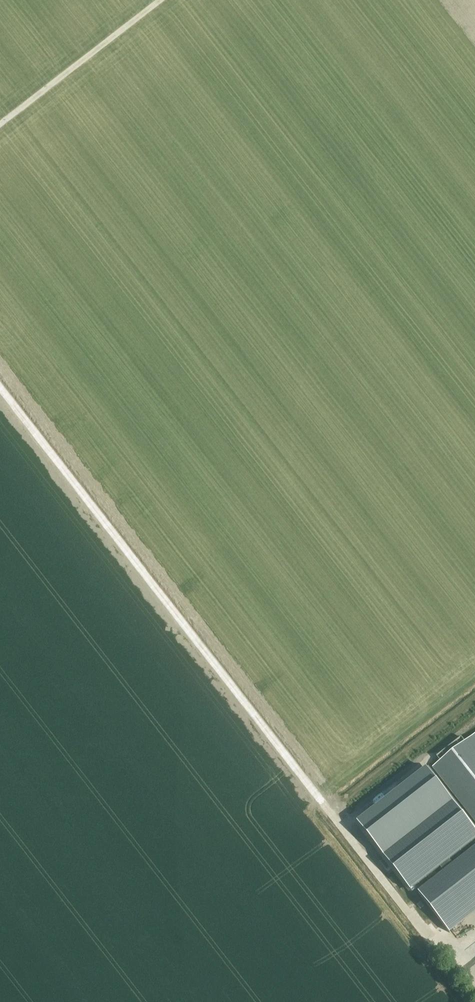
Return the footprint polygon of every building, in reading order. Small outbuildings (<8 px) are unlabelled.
[(434,768),(474,820),(474,734),(434,768)] [(382,856),(410,892),(440,869),(443,874),(418,893),(444,925),(474,901),(474,849),(453,866),(450,861),(474,842),(474,832),(451,802),(382,856)]
